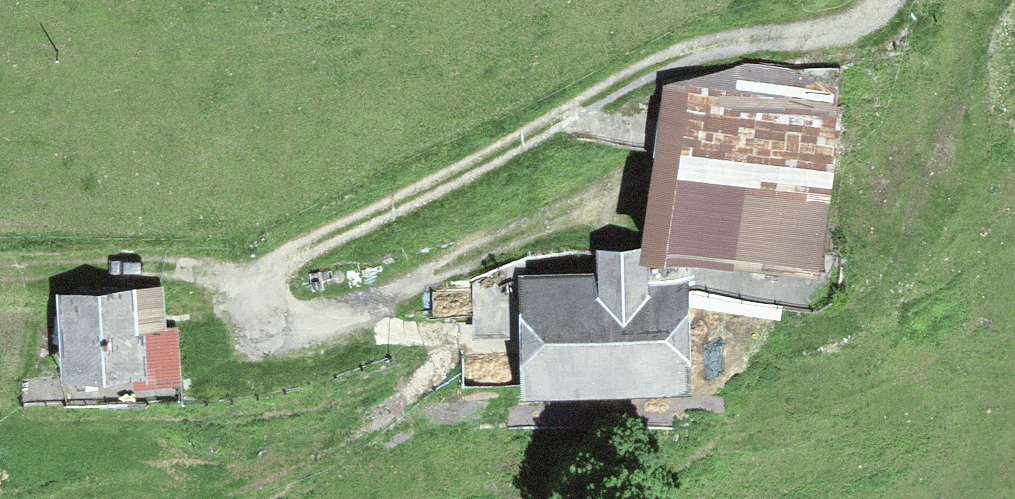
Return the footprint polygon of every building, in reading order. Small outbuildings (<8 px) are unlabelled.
[(857,107),(700,86),(679,248),(836,268),(857,107)] [(655,238),(611,239),(612,277),(545,279),(548,383),(709,380),(707,286),(656,287),(655,238)] [(179,384),(172,284),(72,290),(78,391),(179,384)]
